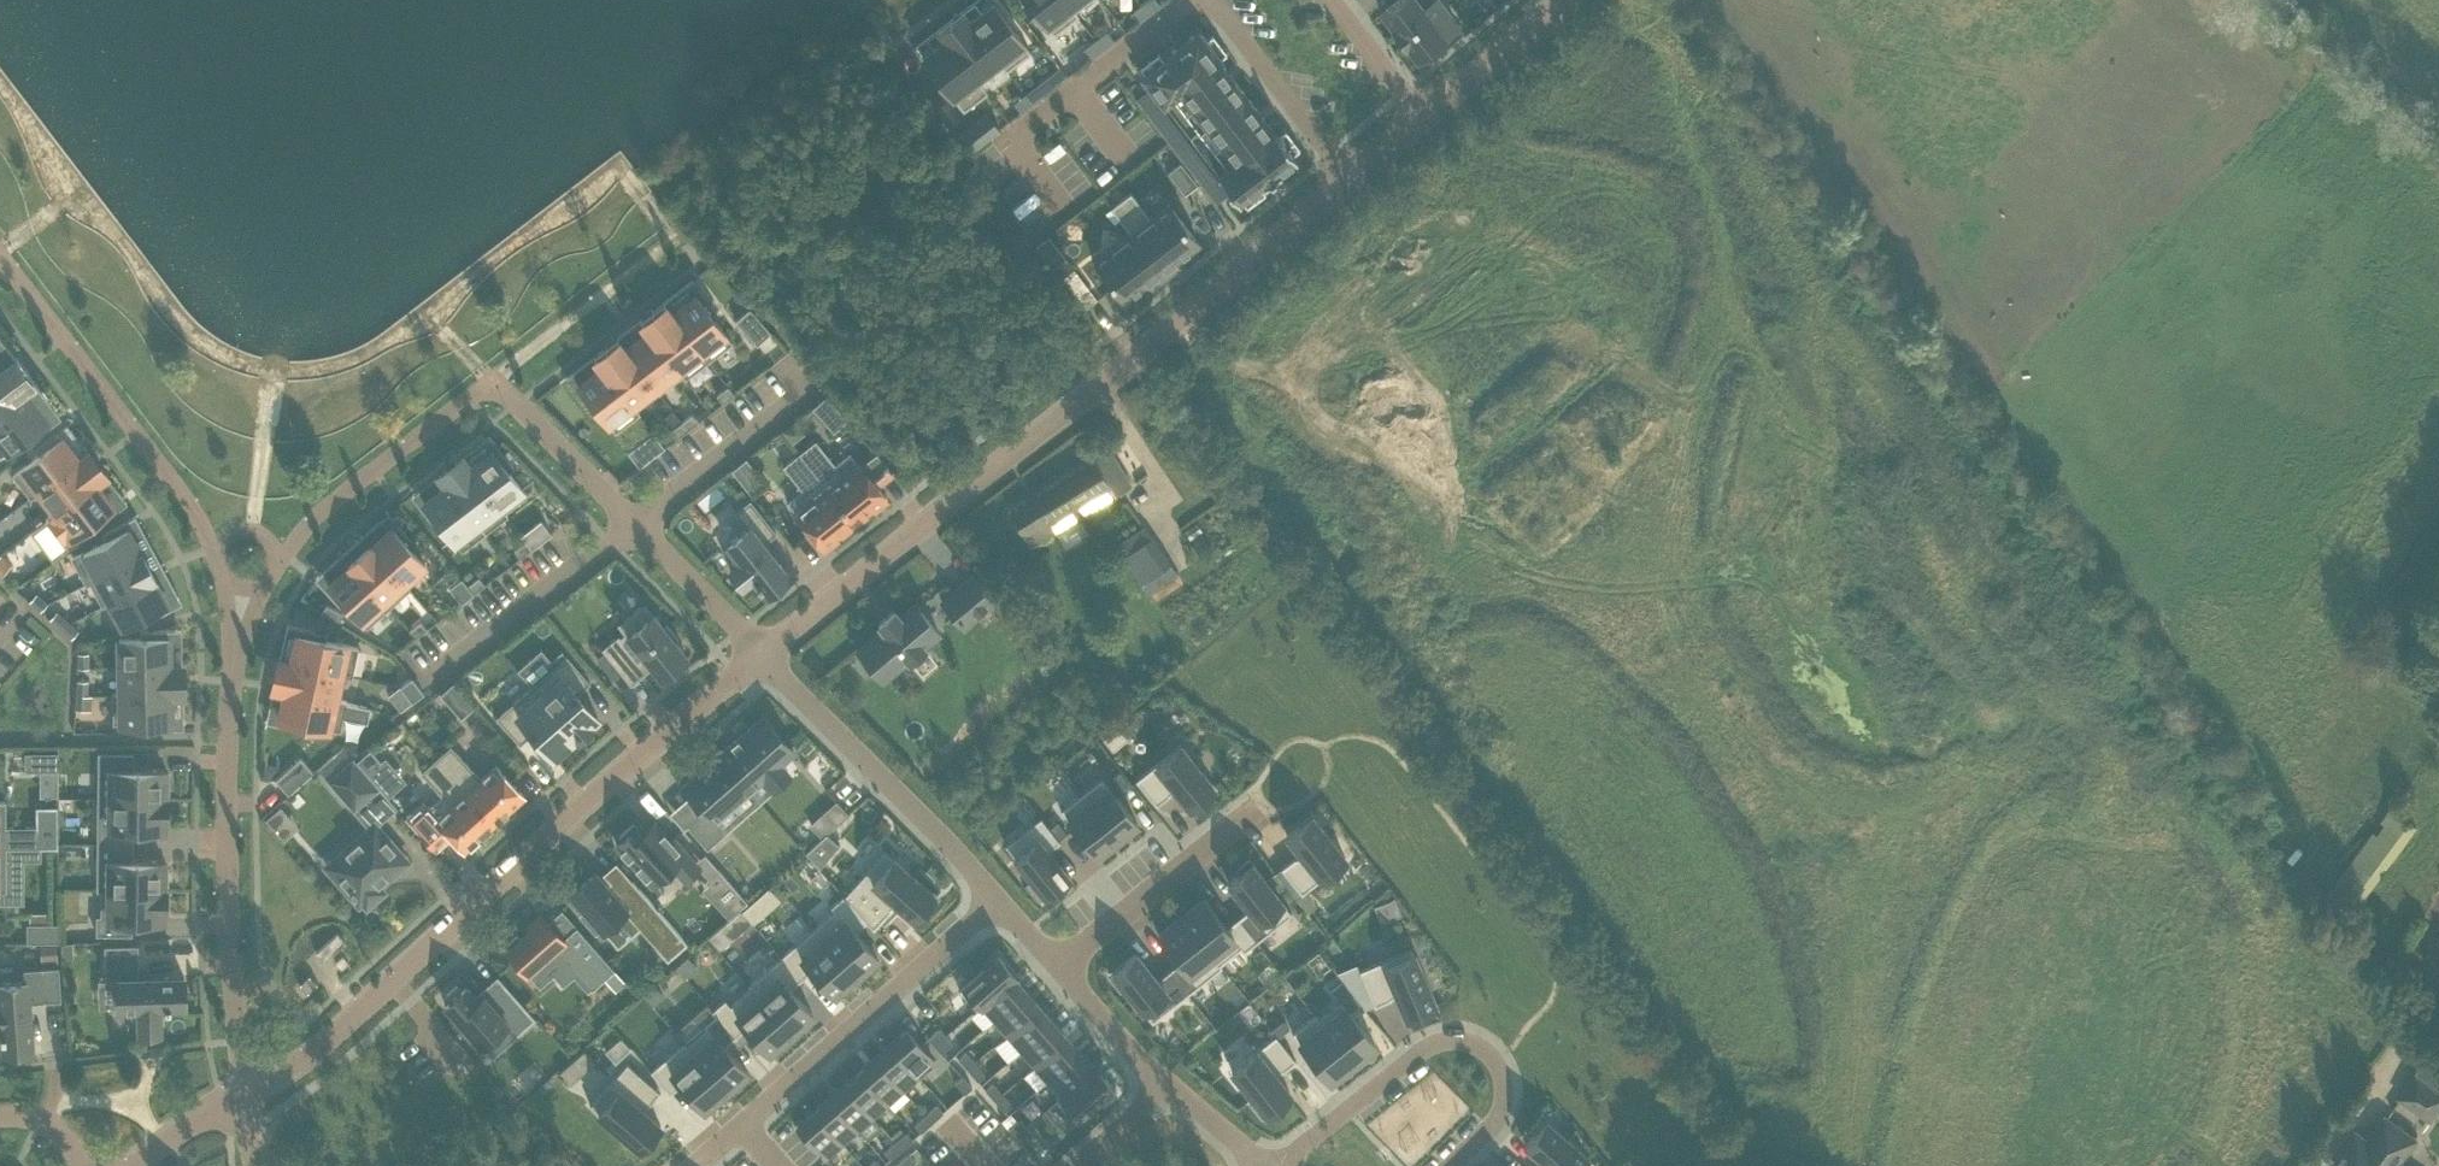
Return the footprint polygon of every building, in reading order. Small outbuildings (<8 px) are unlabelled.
[(1053,33),(1077,15),(1066,0),(1027,0),(1053,33)] [(1077,15),(1078,14),(1075,10),(1087,0),(1066,0),(1077,15)] [(1141,3),(1148,13),(1160,4),(1157,0),(1146,0),(1141,3)] [(1458,25),(1438,0),(1432,0),(1423,7),(1417,0),(1396,0),(1381,11),(1394,28),(1393,29),(1405,45),(1406,44),(1416,57),(1422,52),(1425,56),(1441,44),(1438,40),(1458,25)] [(1777,9),(1794,7),(1793,0),(1776,0),(1777,9)] [(2046,8),(2056,7),(2055,0),(2045,0),(2046,8)] [(969,18),(968,19),(1005,68),(1029,50),(993,2),(970,20),(969,18)] [(1130,12),(1137,22),(1148,13),(1141,3),(1130,12)] [(1827,6),(1818,8),(1820,22),(1829,21),(1827,6)] [(945,37),(987,92),(988,91),(977,77),(998,61),(1005,70),(1006,69),(968,19),(945,37)] [(1829,21),(1820,22),(1821,36),(1831,35),(1829,21)] [(1107,30),(1095,39),(1102,48),(1114,40),(1107,30)] [(1142,75),(1163,103),(1179,90),(1234,161),(1217,174),(1238,201),(1263,182),(1264,183),(1280,172),(1279,170),(1296,157),(1275,130),(1273,131),(1219,60),(1221,59),(1198,30),(1165,55),(1167,57),(1142,75)] [(963,110),(987,92),(945,37),(944,38),(945,39),(922,56),(963,110)] [(1084,48),(1091,57),(1102,48),(1095,39),(1084,48)] [(1036,84),(1024,93),(1032,102),(1043,94),(1036,84)] [(1135,98),(1142,107),(1152,99),(1145,90),(1135,98)] [(1013,102),(1020,111),(1032,102),(1024,93),(1013,102)] [(1152,99),(1142,107),(1149,115),(1158,108),(1152,99)] [(1158,108),(1149,115),(1155,124),(1165,117),(1158,108)] [(987,112),(953,138),(965,153),(986,138),(997,129),(1000,127),(987,112)] [(1165,117),(1155,124),(1162,132),(1172,125),(1165,117)] [(1172,125),(1162,132),(1169,141),(1178,134),(1172,125)] [(1178,134),(1169,141),(1175,150),(1185,142),(1178,134)] [(1185,142),(1175,150),(1182,158),(1191,151),(1185,142)] [(1191,151),(1182,158),(1188,167),(1198,160),(1191,151)] [(1198,160),(1188,167),(1195,176),(1205,168),(1198,160)] [(1168,170),(1184,192),(1197,183),(1180,161),(1168,170)] [(1205,168),(1195,176),(1202,184),(1211,177),(1205,168)] [(1211,177),(1202,184),(1208,193),(1218,186),(1211,177)] [(1218,186),(1208,193),(1215,202),(1225,194),(1218,186)] [(1130,191),(1111,206),(1132,233),(1161,271),(1175,260),(1198,242),(1169,204),(1151,218),(1130,191)] [(1131,233),(1095,261),(1124,299),(1147,282),(1161,271),(1132,233),(1111,206),(1110,206),(1131,233)] [(1036,244),(1052,266),(1065,257),(1048,234),(1036,244)] [(695,293),(671,311),(708,359),(732,341),(714,318),(695,293)] [(749,307),(735,319),(756,343),(770,331),(749,307)] [(671,311),(648,328),(685,377),(708,360),(708,359),(671,311)] [(648,328),(624,346),(659,392),(682,374),(685,377),(648,328)] [(659,392),(624,346),(601,364),(639,413),(639,412),(632,403),(654,387),(658,392),(659,392)] [(15,375),(0,355),(0,386),(15,375)] [(601,364),(577,382),(597,408),(615,431),(639,413),(601,364)] [(2043,364),(2036,370),(2046,381),(2053,375),(2046,367),(2043,364)] [(15,375),(0,386),(0,420),(31,396),(15,375)] [(722,402),(733,393),(727,385),(716,394),(722,402)] [(2056,390),(2049,396),(2059,407),(2066,401),(2056,390)] [(846,418),(825,394),(812,407),(833,430),(846,418)] [(0,420),(0,456),(49,419),(31,396),(0,420)] [(2066,401),(2059,407),(2068,418),(2075,412),(2066,401)] [(692,412),(681,421),(687,429),(698,420),(692,412)] [(687,429),(681,421),(669,430),(675,437),(687,429)] [(2084,421),(2076,427),(2086,438),(2093,432),(2084,421)] [(653,431),(627,451),(639,465),(664,446),(653,431)] [(2093,432),(2086,438),(2095,449),(2103,443),(2093,432)] [(12,473),(29,496),(78,458),(61,436),(12,473)] [(815,440),(799,453),(854,522),(885,497),(876,486),(894,472),(875,451),(858,465),(849,453),(834,465),(815,440)] [(1108,447),(1007,508),(1029,544),(1051,530),(1054,529),(1056,533),(1080,518),(1077,514),(1129,482),(1108,447)] [(468,466),(506,515),(507,514),(504,511),(526,494),(491,448),(468,466)] [(822,546),(854,522),(799,453),(784,465),(803,490),(788,501),(797,513),(796,513),(822,546)] [(2112,453),(2105,459),(2114,470),(2121,464),(2112,453)] [(745,457),(731,468),(751,493),(765,482),(745,457)] [(45,517),(46,518),(95,480),(78,458),(29,496),(30,497),(39,490),(55,510),(45,517)] [(506,515),(468,466),(447,482),(484,532),(506,515)] [(95,480),(46,518),(63,541),(113,503),(95,480)] [(484,532),(447,482),(424,500),(461,549),(484,532)] [(775,532),(749,499),(734,511),(747,527),(727,543),(739,559),(729,568),(742,584),(753,576),(756,580),(755,581),(759,585),(760,585),(764,590),(765,592),(788,574),(762,542),(775,532)] [(539,519),(520,534),(525,540),(531,548),(550,533),(539,519)] [(368,543),(408,587),(409,586),(404,581),(425,562),(391,525),(370,543),(369,542),(368,543)] [(1164,584),(1177,575),(1143,525),(1114,545),(1147,595),(1152,592),(1164,584)] [(85,581),(142,551),(141,550),(140,551),(127,527),(72,556),(85,581)] [(531,548),(525,540),(514,549),(519,557),(531,548)] [(408,587),(368,543),(351,559),(348,561),(388,605),(408,587)] [(102,603),(155,575),(142,551),(85,581),(86,583),(90,580),(102,603)] [(1,574),(10,563),(0,554),(0,573),(1,574)] [(388,605),(348,561),(347,562),(348,563),(328,582),(361,619),(366,624),(388,605)] [(155,577),(155,575),(102,603),(103,605),(109,601),(123,625),(167,601),(154,577),(155,577)] [(973,575),(941,601),(963,627),(994,601),(973,575)] [(478,576),(467,585),(473,592),(484,584),(478,576)] [(473,592),(467,585),(461,577),(449,586),(460,602),(473,592)] [(36,592),(29,599),(40,609),(47,602),(36,592)] [(883,628),(858,649),(882,677),(907,656),(909,659),(925,645),(923,643),(938,630),(919,607),(918,606),(914,601),(907,608),(899,614),(897,612),(894,609),(878,622),(883,628)] [(324,602),(319,611),(336,621),(341,612),(324,602)] [(603,648),(623,673),(644,656),(661,676),(666,672),(668,675),(684,662),(681,659),(686,655),(675,641),(678,638),(666,623),(663,626),(651,612),(644,603),(618,623),(626,632),(619,638),(618,636),(603,648)] [(56,610),(49,617),(60,627),(67,620),(56,610)] [(67,620),(60,627),(71,636),(78,629),(69,621),(67,620)] [(420,620),(409,629),(415,637),(426,628),(420,620)] [(1221,641),(1227,651),(1251,638),(1244,627),(1221,641)] [(291,661),(352,675),(358,646),(297,633),(291,661)] [(118,637),(119,666),(169,664),(168,636),(118,637)] [(88,652),(78,652),(78,666),(88,666),(88,652)] [(589,681),(566,655),(531,686),(576,737),(592,723),(590,722),(597,716),(576,692),(589,681)] [(352,675),(291,661),(285,688),(346,701),(346,700),(335,698),(340,673),(351,676),(352,675)] [(169,664),(119,666),(119,692),(112,692),(112,693),(170,692),(169,664)] [(399,685),(405,693),(411,701),(423,692),(411,676),(399,685)] [(77,679),(77,693),(86,694),(87,679),(77,679)] [(474,705),(453,681),(439,693),(460,717),(474,705)] [(576,737),(531,686),(496,716),(519,742),(532,731),(552,754),(553,755),(558,750),(561,753),(573,742),(570,739),(574,736),(575,738),(576,737)] [(346,701),(285,688),(279,716),(340,729),(346,701)] [(170,692),(112,693),(113,722),(170,721),(170,692)] [(77,693),(76,708),(91,709),(92,694),(86,694),(77,693)] [(411,701),(405,693),(394,702),(400,709),(411,701)] [(731,742),(719,752),(750,788),(782,760),(787,755),(778,745),(786,739),(772,724),(765,730),(756,720),(738,735),(737,735),(737,736),(731,741),(731,740),(730,741),(731,742)] [(1119,728),(1104,740),(1113,751),(1128,739),(1119,728)] [(1179,743),(1135,778),(1156,804),(1170,793),(1169,791),(1174,787),(1189,806),(1201,796),(1214,786),(1212,785),(1201,770),(1199,768),(1179,743)] [(494,822),(523,795),(495,765),(480,778),(450,745),(435,758),(494,822)] [(343,746),(317,769),(351,808),(354,805),(378,785),(343,746)] [(369,748),(356,760),(377,784),(390,772),(369,748)] [(24,750),(24,769),(26,769),(58,769),(58,750),(24,750)] [(98,751),(98,797),(166,797),(166,796),(164,796),(164,792),(168,792),(168,775),(164,775),(164,768),(132,768),(132,752),(98,751)] [(719,752),(682,785),(703,809),(687,824),(707,847),(725,831),(715,819),(750,788),(719,752)] [(300,755),(275,777),(276,779),(288,793),(313,771),(300,755)] [(464,849),(494,822),(435,758),(421,771),(442,794),(427,808),(464,849)] [(1120,771),(1112,777),(1121,788),(1129,782),(1120,771)] [(1100,776),(1080,792),(1089,802),(1116,837),(1136,821),(1100,776)] [(1080,792),(1060,808),(1096,853),(1105,846),(1116,837),(1089,802),(1080,792)] [(166,797),(98,797),(97,842),(132,842),(132,826),(164,827),(164,818),(166,818),(166,797)] [(0,801),(0,846),(41,845),(58,845),(58,812),(46,812),(37,812),(37,826),(5,826),(4,801),(0,801)] [(825,811),(811,824),(821,834),(834,822),(825,811)] [(1295,855),(1281,867),(1301,892),(1345,857),(1325,832),(1324,830),(1312,816),(1311,814),(1298,824),(1286,834),(1301,852),(1296,857),(1295,855)] [(1040,816),(1005,844),(1032,878),(1029,880),(1042,896),(1057,884),(1068,875),(1047,849),(1059,839),(1040,816)] [(621,838),(616,842),(626,853),(636,865),(639,868),(647,877),(651,882),(671,863),(684,878),(698,865),(682,848),(674,838),(672,837),(670,838),(654,821),(647,827),(641,820),(636,824),(634,823),(633,822),(618,835),(619,836),(621,838)] [(1058,820),(1050,826),(1059,838),(1067,831),(1058,820)] [(374,822),(343,849),(350,856),(332,872),(359,902),(362,899),(366,904),(383,889),(378,884),(387,875),(388,876),(407,859),(374,822)] [(822,836),(805,851),(819,866),(838,845),(825,833),(822,836)] [(97,842),(97,888),(165,888),(165,887),(163,887),(163,883),(167,883),(167,866),(163,866),(163,859),(131,859),(132,842),(97,842)] [(0,846),(0,890),(5,890),(5,846),(41,846),(41,845),(0,846)] [(885,849),(844,894),(866,920),(873,928),(892,907),(891,906),(895,901),(913,917),(923,905),(926,908),(937,896),(918,879),(885,849)] [(1239,871),(1228,880),(1249,907),(1237,916),(1255,939),(1290,911),(1264,878),(1248,858),(1236,868),(1239,871)] [(1988,868),(1985,882),(1995,884),(1998,870),(1988,868)] [(679,897),(687,906),(676,915),(697,940),(740,904),(711,870),(679,897)] [(1275,871),(1268,876),(1278,888),(1284,883),(1275,871)] [(595,872),(570,894),(584,910),(580,914),(595,932),(599,928),(602,930),(603,929),(625,910),(667,959),(686,942),(632,879),(621,889),(614,882),(608,887),(595,872)] [(2020,875),(2018,884),(2033,887),(2035,878),(2020,875)] [(2035,878),(2033,887),(2047,890),(2049,881),(2035,878)] [(2066,884),(2064,894),(2078,897),(2080,887),(2066,884)] [(2080,887),(2078,897),(2092,900),(2094,890),(2080,887)] [(165,888),(97,888),(97,889),(101,889),(101,915),(96,915),(96,933),(131,934),(131,917),(162,918),(163,909),(165,909),(165,888)] [(834,908),(813,926),(856,974),(865,966),(877,955),(869,945),(869,946),(855,929),(866,920),(844,894),(843,893),(831,904),(834,908)] [(1203,897),(1181,915),(1217,961),(1238,945),(1242,949),(1255,939),(1237,916),(1226,925),(1203,897)] [(1181,915),(1158,933),(1179,960),(1168,969),(1187,992),(1221,966),(1217,961),(1181,915)] [(515,932),(505,941),(508,945),(506,947),(527,971),(535,980),(563,955),(589,985),(590,986),(612,966),(574,923),(560,936),(542,916),(541,916),(540,917),(532,925),(530,926),(518,937),(515,932)] [(26,921),(26,941),(59,941),(59,921),(26,921)] [(813,926),(781,954),(800,977),(811,967),(834,993),(835,991),(836,992),(854,975),(855,975),(854,975),(856,974),(813,926)] [(719,927),(708,937),(719,950),(730,939),(719,927)] [(2425,951),(2438,959),(2438,928),(2425,951)] [(324,960),(345,941),(337,932),(315,951),(324,960)] [(73,941),(62,941),(62,945),(62,958),(73,958),(73,941)] [(56,942),(40,942),(40,946),(41,965),(57,964),(56,942)] [(183,975),(157,976),(137,976),(137,945),(104,946),(105,980),(116,980),(117,1006),(138,1005),(138,1023),(160,1022),(159,1004),(164,1004),(164,1005),(170,1005),(170,1004),(184,1004),(183,975)] [(1411,947),(1359,969),(1374,1005),(1391,997),(1391,996),(1396,994),(1405,1015),(1434,1003),(1411,947)] [(1123,960),(1108,973),(1121,989),(1124,986),(1151,1020),(1187,992),(1168,969),(1156,978),(1135,951),(1124,961),(1123,960)] [(781,954),(748,983),(751,986),(790,1031),(812,1012),(790,987),(800,977),(781,954)] [(997,954),(963,984),(980,1004),(1015,973),(1005,963),(997,954)] [(687,955),(675,965),(686,978),(698,967),(687,955)] [(3,1049),(31,1046),(28,1001),(60,999),(57,966),(23,969),(24,980),(0,982),(0,1024),(1,1024),(2,1029),(0,1029),(1,1035),(2,1035),(3,1049)] [(614,968),(603,977),(615,991),(626,981),(614,968)] [(309,973),(299,983),(307,992),(317,982),(309,973)] [(1015,973),(980,1004),(993,1019),(1026,990),(1014,976),(1016,975),(1015,973)] [(448,998),(444,1001),(450,1008),(453,1012),(466,1026),(463,1030),(475,1044),(479,1041),(482,1044),(506,1023),(516,1034),(535,1017),(497,974),(495,975),(499,979),(477,998),(464,983),(461,986),(460,986),(459,987),(456,984),(445,993),(449,997),(447,998),(448,998)] [(1342,979),(1331,988),(1337,996),(1348,987),(1342,979)] [(647,990),(642,994),(653,1006),(665,996),(655,983),(647,990)] [(724,997),(712,1008),(715,1011),(735,1034),(746,1025),(769,1050),(790,1031),(751,986),(730,1004),(724,997)] [(1026,990),(993,1019),(1007,1034),(1039,1006),(1035,1001),(1026,990)] [(2022,994),(2020,1003),(2035,1006),(2037,997),(2022,994)] [(2037,997),(2035,1006),(2049,1009),(2051,1000),(2037,997)] [(1340,1000),(1318,1018),(1352,1061),(1375,1043),(1340,1000)] [(2068,1003),(2066,1013),(2080,1016),(2082,1006),(2068,1003)] [(1039,1006),(1007,1034),(1020,1049),(1053,1021),(1043,1010),(1039,1006)] [(2082,1006),(2080,1016),(2094,1019),(2096,1009),(2082,1006)] [(706,1025),(685,1043),(725,1088),(726,1087),(745,1071),(747,1069),(724,1044),(735,1034),(715,1011),(703,1022),(706,1025)] [(1314,1014),(1292,1032),(1329,1079),(1331,1078),(1352,1061),(1318,1018),(1314,1014)] [(2117,1014),(2114,1028),(2124,1030),(2127,1016),(2117,1014)] [(2127,1016),(2124,1030),(2134,1032),(2137,1018),(2127,1016)] [(1282,1019),(1271,1028),(1275,1033),(1275,1034),(1277,1036),(1288,1027),(1282,1019)] [(1053,1021),(1020,1049),(1033,1065),(1066,1036),(1062,1031),(1053,1021)] [(939,1027),(928,1036),(934,1044),(945,1034),(939,1027)] [(900,1034),(889,1043),(918,1075),(933,1062),(934,1061),(906,1029),(900,1034)] [(945,1034),(934,1044),(941,1051),(952,1041),(945,1034)] [(1275,1034),(1231,1069),(1252,1096),(1249,1098),(1260,1112),(1263,1110),(1265,1112),(1277,1102),(1290,1092),(1275,1074),(1280,1069),(1281,1071),(1295,1059),(1277,1036),(1275,1034)] [(1066,1036),(1033,1065),(1047,1080),(1079,1051),(1070,1041),(1066,1036)] [(621,1037),(606,1050),(616,1061),(631,1048),(621,1037)] [(683,1040),(650,1069),(670,1091),(681,1082),(703,1108),(716,1096),(725,1088),(685,1043),(683,1040)] [(889,1043),(874,1056),(902,1089),(918,1075),(889,1043)] [(965,1051),(958,1058),(967,1069),(975,1062),(965,1051)] [(1079,1051),(1047,1080),(1060,1095),(1095,1065),(1094,1063),(1092,1065),(1079,1051)] [(864,1065),(859,1070),(887,1102),(902,1089),(874,1056),(864,1065)] [(627,1061),(590,1103),(624,1134),(621,1137),(637,1150),(650,1135),(660,1123),(642,1108),(647,1103),(648,1104),(660,1090),(627,1061)] [(975,1062),(967,1069),(977,1079),(985,1073),(975,1062)] [(1095,1065),(1060,1095),(1077,1114),(1112,1084),(1104,1075),(1095,1065)] [(854,1073),(844,1083),(872,1115),(887,1102),(859,1070),(854,1073)] [(2398,1098),(2429,1120),(2431,1117),(2438,1106),(2438,1087),(2417,1071),(2398,1098)] [(962,1075),(954,1082),(964,1093),(972,1086),(962,1075)] [(992,1082),(985,1088),(994,1099),(1002,1093),(992,1082)] [(844,1083),(828,1096),(857,1129),(872,1115),(844,1083)] [(1002,1093),(994,1099),(1004,1110),(1011,1104),(1002,1093)] [(818,1105),(813,1110),(842,1142),(857,1129),(828,1096),(818,1105)] [(936,1104),(925,1114),(932,1121),(943,1112),(936,1104)] [(809,1113),(797,1124),(810,1139),(825,1156),(827,1155),(826,1155),(842,1142),(813,1110),(809,1113)] [(925,1114),(914,1124),(920,1131),(932,1121),(925,1114)] [(2349,1141),(2335,1160),(2343,1165),(2406,1165),(2399,1162),(2416,1138),(2385,1115),(2369,1137),(2357,1129),(2349,1141)] [(1019,1118),(1008,1127),(1015,1135),(1026,1125),(1019,1118)] [(1524,1143),(1542,1158),(1538,1163),(1536,1162),(1533,1165),(1591,1165),(1595,1162),(1545,1119),(1524,1143)] [(1026,1125),(1015,1135),(1022,1142),(1032,1132),(1026,1125)] [(906,1131),(895,1141),(901,1148),(912,1138),(906,1131)] [(895,1141),(883,1150),(890,1158),(901,1148),(895,1141)] [(898,1163),(901,1165),(909,1165),(915,1160),(909,1153),(898,1163)] [(865,1165),(881,1165),(882,1165),(875,1158),(865,1165)]
